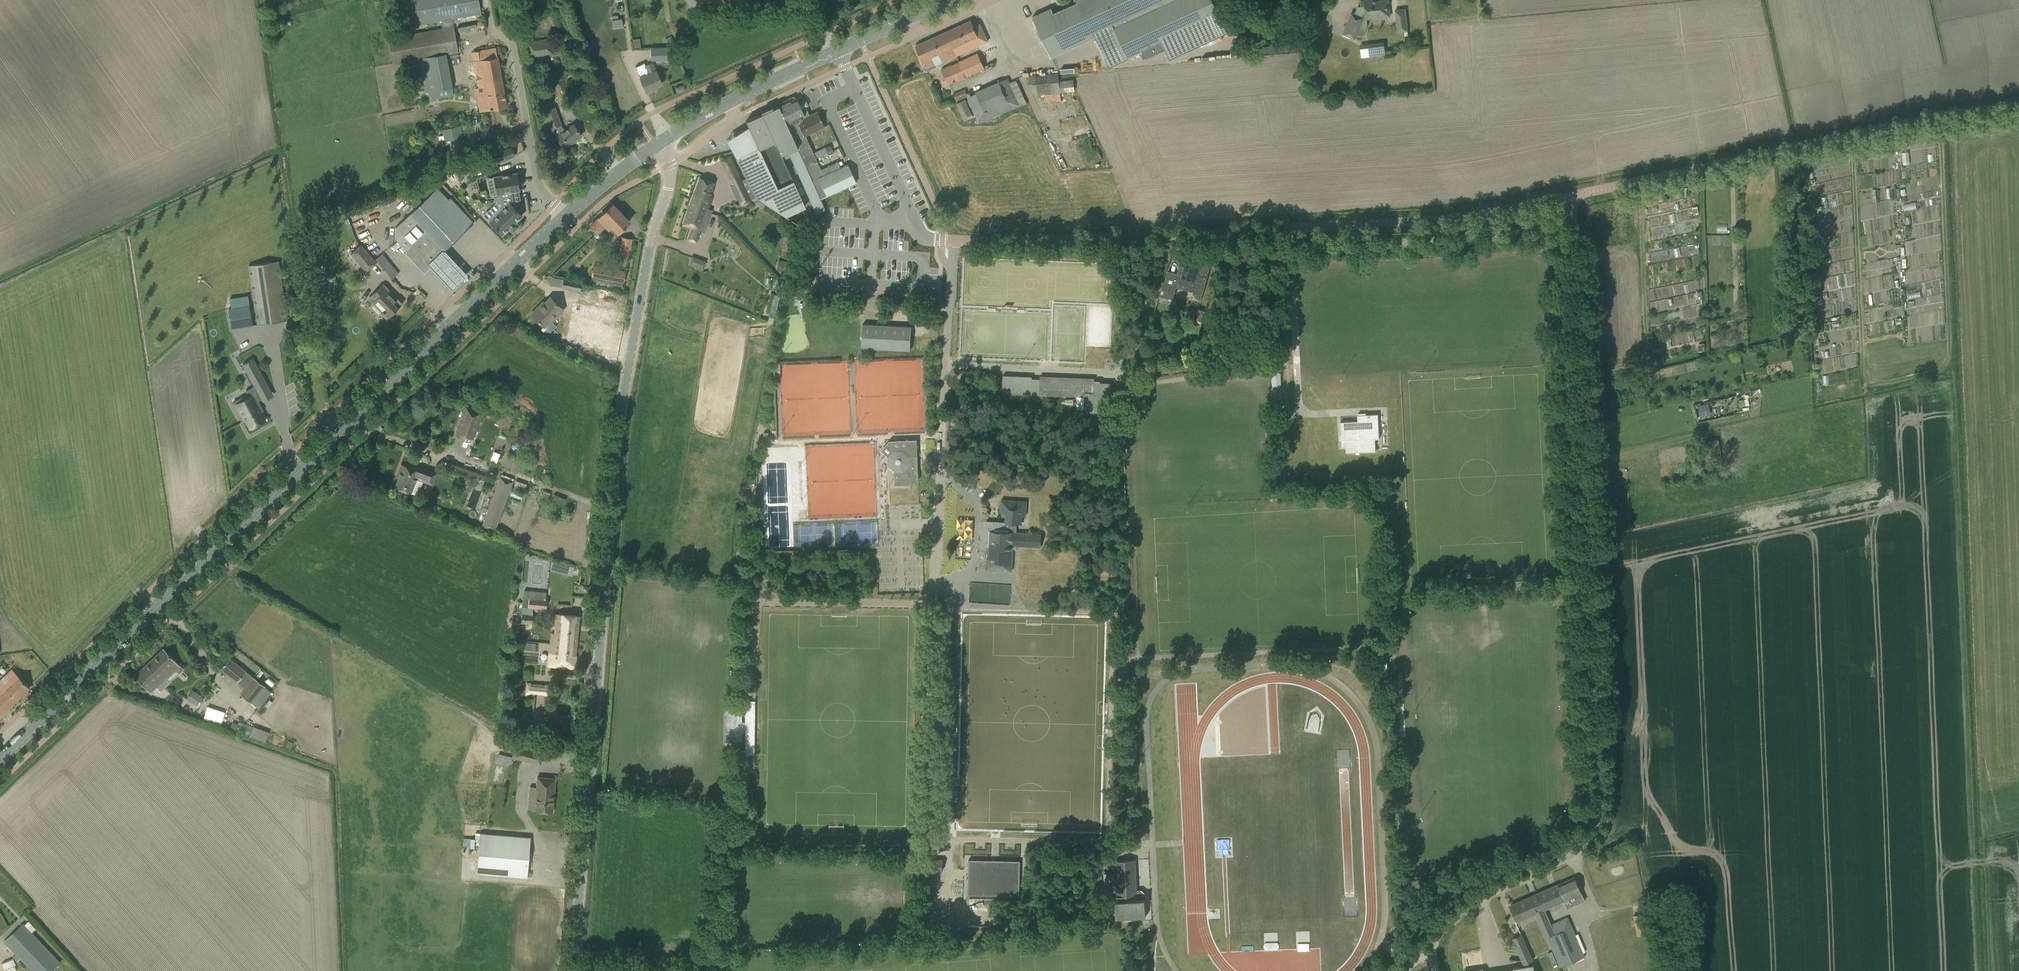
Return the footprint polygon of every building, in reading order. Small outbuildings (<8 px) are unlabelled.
[(478,0),(399,0),(404,28),(442,21),(443,29),(454,27),(453,23),(460,21),(459,17),(478,14),(478,15),(481,15),(478,0)] [(1032,17),(1034,20),(1051,57),(1115,28),(1125,51),(1122,53),(1124,58),(1128,56),(1128,57),(1129,57),(1142,51),(1146,58),(1165,49),(1170,59),(1228,32),(1213,0),(1076,0),(1077,2),(1054,13),(1051,8),(1032,17)] [(1355,39),(1364,18),(1366,17),(1366,19),(1380,17),(1380,15),(1390,14),(1388,0),(1382,0),(1378,0),(1365,0),(1364,0),(1365,7),(1358,7),(1355,14),(1351,12),(1343,34),(1355,39)] [(1395,10),(1397,32),(1407,31),(1405,9),(1395,10)] [(622,18),(611,19),(613,28),(623,26),(622,18)] [(971,20),(943,33),(954,57),(988,41),(980,23),(974,26),(971,20)] [(454,27),(443,29),(388,38),(393,63),(458,52),(454,27)] [(611,28),(613,45),(629,44),(628,27),(611,28)] [(954,57),(943,33),(916,45),(927,71),(936,67),(932,58),(939,54),(942,60),(946,58),(947,60),(954,57)] [(527,42),(529,56),(553,52),(551,38),(527,42)] [(1362,56),(1387,54),(1387,45),(1362,46),(1362,56)] [(479,91),(483,110),(506,106),(495,47),(478,51),(479,60),(473,61),(479,88),(476,88),(477,91),(479,91)] [(669,47),(650,48),(650,60),(669,60),(669,47)] [(624,55),(631,78),(640,75),(633,52),(624,55)] [(977,56),(961,64),(966,76),(983,68),(977,56)] [(966,76),(961,64),(960,61),(942,69),(948,84),(966,76)] [(641,80),(647,92),(657,87),(656,86),(661,84),(652,63),(646,66),(650,75),(641,80)] [(1060,95),(1059,81),(1058,73),(1028,77),(1029,88),(1037,88),(1037,95),(1060,95)] [(454,95),(450,75),(425,79),(430,100),(454,95)] [(967,98),(979,124),(1020,106),(1008,78),(967,98)] [(954,92),(956,99),(968,97),(967,90),(954,92)] [(805,117),(800,105),(803,104),(799,97),(797,99),(796,97),(778,105),(778,106),(821,198),(856,182),(847,164),(824,175),(805,135),(816,130),(824,126),(821,120),(820,118),(817,112),(805,117)] [(789,156),(817,213),(826,209),(778,106),(746,121),(758,147),(735,157),(746,178),(756,197),(786,215),(805,206),(783,159),(789,156)] [(550,128),(556,137),(564,148),(581,135),(575,127),(573,125),(562,133),(557,127),(561,125),(554,108),(544,111),(550,128)] [(443,129),(448,150),(464,146),(458,125),(443,129)] [(492,155),(496,163),(514,156),(511,147),(492,155)] [(485,156),(469,161),(472,170),(478,168),(477,167),(482,166),(482,167),(488,165),(485,156)] [(726,172),(729,179),(738,175),(735,168),(726,172)] [(516,174),(494,178),(496,192),(495,192),(497,203),(503,209),(489,223),(502,235),(509,229),(512,232),(518,227),(515,223),(521,217),(522,210),(516,174)] [(473,223),(450,199),(449,200),(438,189),(436,190),(423,177),(414,186),(426,199),(396,228),(396,239),(424,269),(428,266),(444,251),(473,223)] [(683,225),(692,228),(688,239),(696,242),(700,230),(703,231),(712,209),(708,208),(712,198),(709,197),(714,183),(699,177),(683,225)] [(747,194),(738,198),(741,204),(750,200),(750,199),(756,197),(746,178),(741,180),(747,194)] [(611,226),(618,232),(629,221),(612,204),(601,215),(590,225),(597,233),(605,225),(609,228),(611,226)] [(619,256),(628,257),(631,239),(622,237),(619,256)] [(351,254),(366,272),(376,263),(361,245),(351,254)] [(444,251),(428,266),(452,292),(468,277),(444,251)] [(383,252),(376,258),(393,278),(400,272),(383,252)] [(696,266),(699,259),(692,257),(689,264),(696,266)] [(777,260),(775,270),(784,272),(787,263),(777,260)] [(248,266),(257,325),(287,320),(279,262),(248,266)] [(1193,291),(1203,294),(1211,265),(1201,262),(1200,266),(1185,262),(1184,267),(1179,265),(1175,281),(1187,284),(1188,280),(1195,282),(1193,291)] [(592,276),(623,282),(625,272),(594,266),(592,276)] [(562,287),(580,291),(581,282),(564,278),(562,287)] [(1159,295),(1172,299),(1176,286),(1163,282),(1159,295)] [(387,291),(389,289),(385,285),(375,294),(374,293),(370,298),(381,310),(388,317),(393,312),(393,313),(403,303),(397,298),(396,299),(392,294),(391,295),(387,291)] [(252,324),(249,305),(247,295),(229,298),(231,308),(229,308),(232,327),(252,324)] [(541,329),(545,332),(550,332),(557,326),(550,320),(555,314),(557,316),(563,309),(550,297),(540,307),(539,306),(531,314),(544,326),(541,329)] [(569,342),(615,348),(620,308),(574,303),(569,342)] [(862,348),(910,351),(912,326),(863,323),(862,348)] [(247,405),(237,411),(243,422),(245,420),(250,428),(265,420),(257,406),(260,404),(258,400),(262,398),(258,390),(267,384),(253,359),(242,364),(254,386),(247,390),(250,395),(244,399),(247,405)] [(1272,372),(1273,387),(1282,386),(1281,372),(1272,372)] [(1031,394),(1032,376),(1003,375),(1002,393),(1031,394)] [(1111,383),(1101,382),(1100,381),(1096,380),(1095,378),(1040,376),(1041,379),(1040,379),(1039,395),(1085,397),(1084,412),(1110,412),(1111,386),(1111,383)] [(455,433),(473,439),(483,412),(465,406),(455,433)] [(1341,423),(1343,449),(1347,448),(1347,452),(1375,451),(1374,439),(1378,439),(1377,415),(1353,416),(1353,422),(1341,423)] [(1702,443),(1705,459),(1722,457),(1718,440),(1702,443)] [(917,441),(908,441),(903,450),(894,450),(888,456),(888,466),(895,472),(896,485),(919,484),(917,441)] [(410,467),(401,464),(397,476),(398,477),(395,487),(418,495),(423,481),(432,484),(436,472),(412,463),(410,467)] [(495,530),(513,481),(500,476),(482,525),(495,530)] [(514,487),(526,490),(528,483),(517,480),(514,487)] [(971,480),(966,487),(971,491),(976,484),(971,480)] [(797,487),(787,488),(787,510),(797,509),(797,487)] [(1017,523),(1021,523),(1021,516),(1025,516),(1026,501),(1001,500),(1000,513),(1006,513),(1006,522),(1017,523)] [(1016,549),(1017,545),(1040,547),(1041,534),(1016,532),(1017,523),(1006,522),(981,520),(979,552),(978,552),(978,558),(979,558),(978,568),(985,568),(985,569),(1012,571),(1013,549),(1016,549)] [(537,598),(529,597),(528,607),(546,609),(547,599),(537,598)] [(515,623),(532,625),(533,615),(516,613),(515,623)] [(551,633),(551,639),(577,642),(579,615),(553,613),(552,620),(556,620),(555,634),(551,633)] [(577,642),(551,639),(549,666),(574,668),(577,642)] [(180,672),(179,671),(182,669),(180,667),(180,666),(170,656),(163,649),(135,676),(142,683),(151,693),(166,679),(169,681),(175,676),(175,677),(180,672)] [(220,669),(237,682),(246,671),(229,658),(220,669)] [(30,688),(12,669),(0,680),(0,716),(30,688)] [(254,677),(240,694),(258,708),(272,692),(271,691),(254,677)] [(549,697),(551,685),(527,682),(525,694),(529,695),(530,692),(545,694),(544,697),(549,697)] [(192,690),(186,699),(194,704),(199,695),(192,690)] [(745,732),(745,722),(741,722),(741,705),(724,705),(724,741),(741,741),(741,732),(745,732)] [(232,722),(229,729),(234,731),(237,724),(232,722)] [(267,740),(270,731),(254,726),(251,735),(267,740)] [(1272,733),(1259,738),(1262,746),(1275,741),(1272,733)] [(1247,754),(1259,749),(1255,741),(1244,746),(1247,754)] [(512,757),(540,764),(543,752),(515,745),(512,757)] [(497,761),(504,763),(505,755),(499,754),(497,761)] [(527,810),(552,812),(555,778),(537,777),(536,787),(529,786),(527,810)] [(476,873),(517,876),(527,877),(530,837),(480,833),(476,873)] [(968,895),(1019,896),(1020,861),(969,859),(968,895)] [(1115,873),(1104,873),(1105,890),(1116,890),(1117,900),(1115,900),(1116,918),(1146,917),(1145,899),(1144,899),(1144,894),(1140,891),(1136,891),(1135,860),(1115,861),(1115,873)] [(1575,877),(1542,891),(1549,906),(1563,900),(1566,906),(1584,899),(1581,892),(1575,877)] [(1549,906),(1542,891),(1510,905),(1517,921),(1541,910),(1545,920),(1541,922),(1560,968),(1585,958),(1568,917),(1551,924),(1544,909),(1549,906)] [(1633,915),(1637,936),(1646,934),(1642,914),(1633,915)] [(32,970),(52,970),(60,963),(23,923),(3,941),(16,954),(13,957),(17,961),(20,959),(32,970)] [(1512,938),(1524,964),(1533,960),(1521,934),(1512,938)] [(1552,951),(1548,953),(1552,963),(1556,962),(1552,951)] [(18,968),(14,958),(3,962),(7,970),(12,970),(18,968)]
